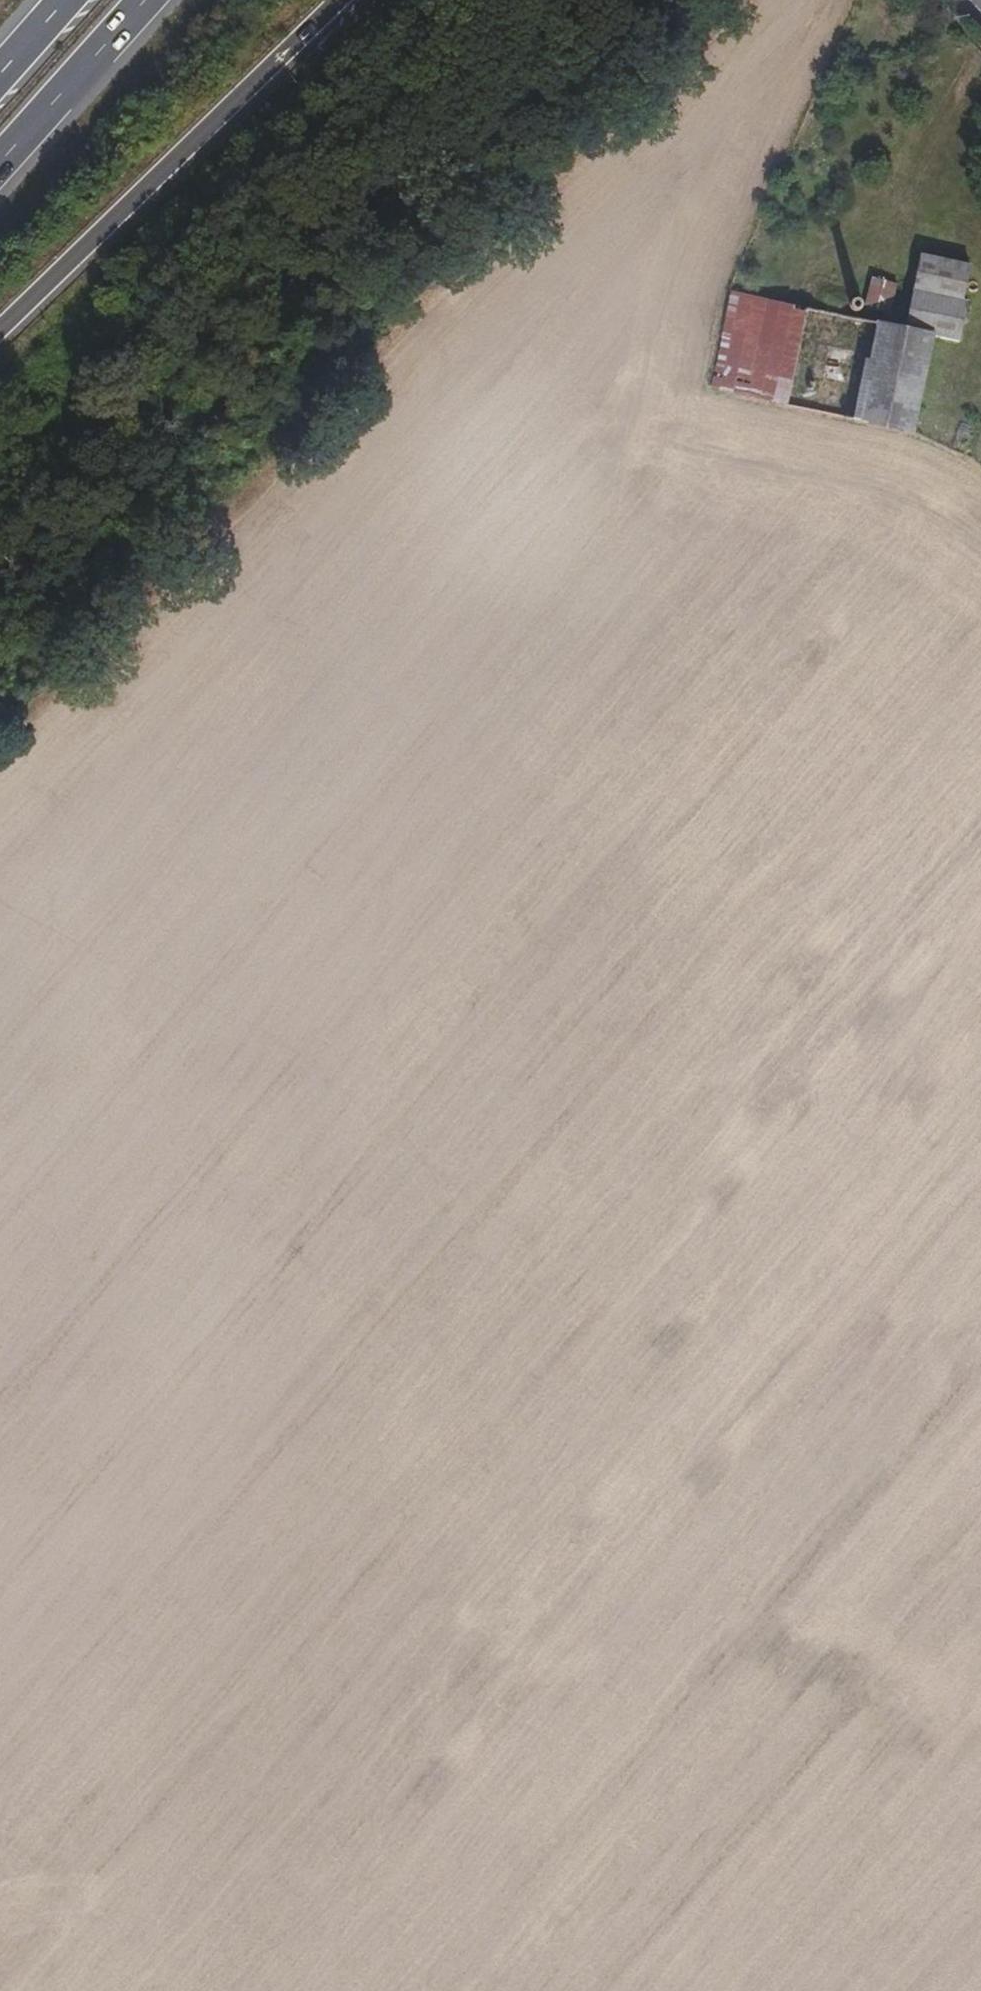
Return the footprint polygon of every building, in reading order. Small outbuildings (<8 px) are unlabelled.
[(909,432),(928,337),(954,342),(962,302),(957,301),(966,263),(919,252),(903,327),(881,322),(860,421),(909,432)] [(876,276),(869,306),(888,311),(896,280),(876,276)] [(783,404),(802,307),(730,292),(709,388),(783,404)]
